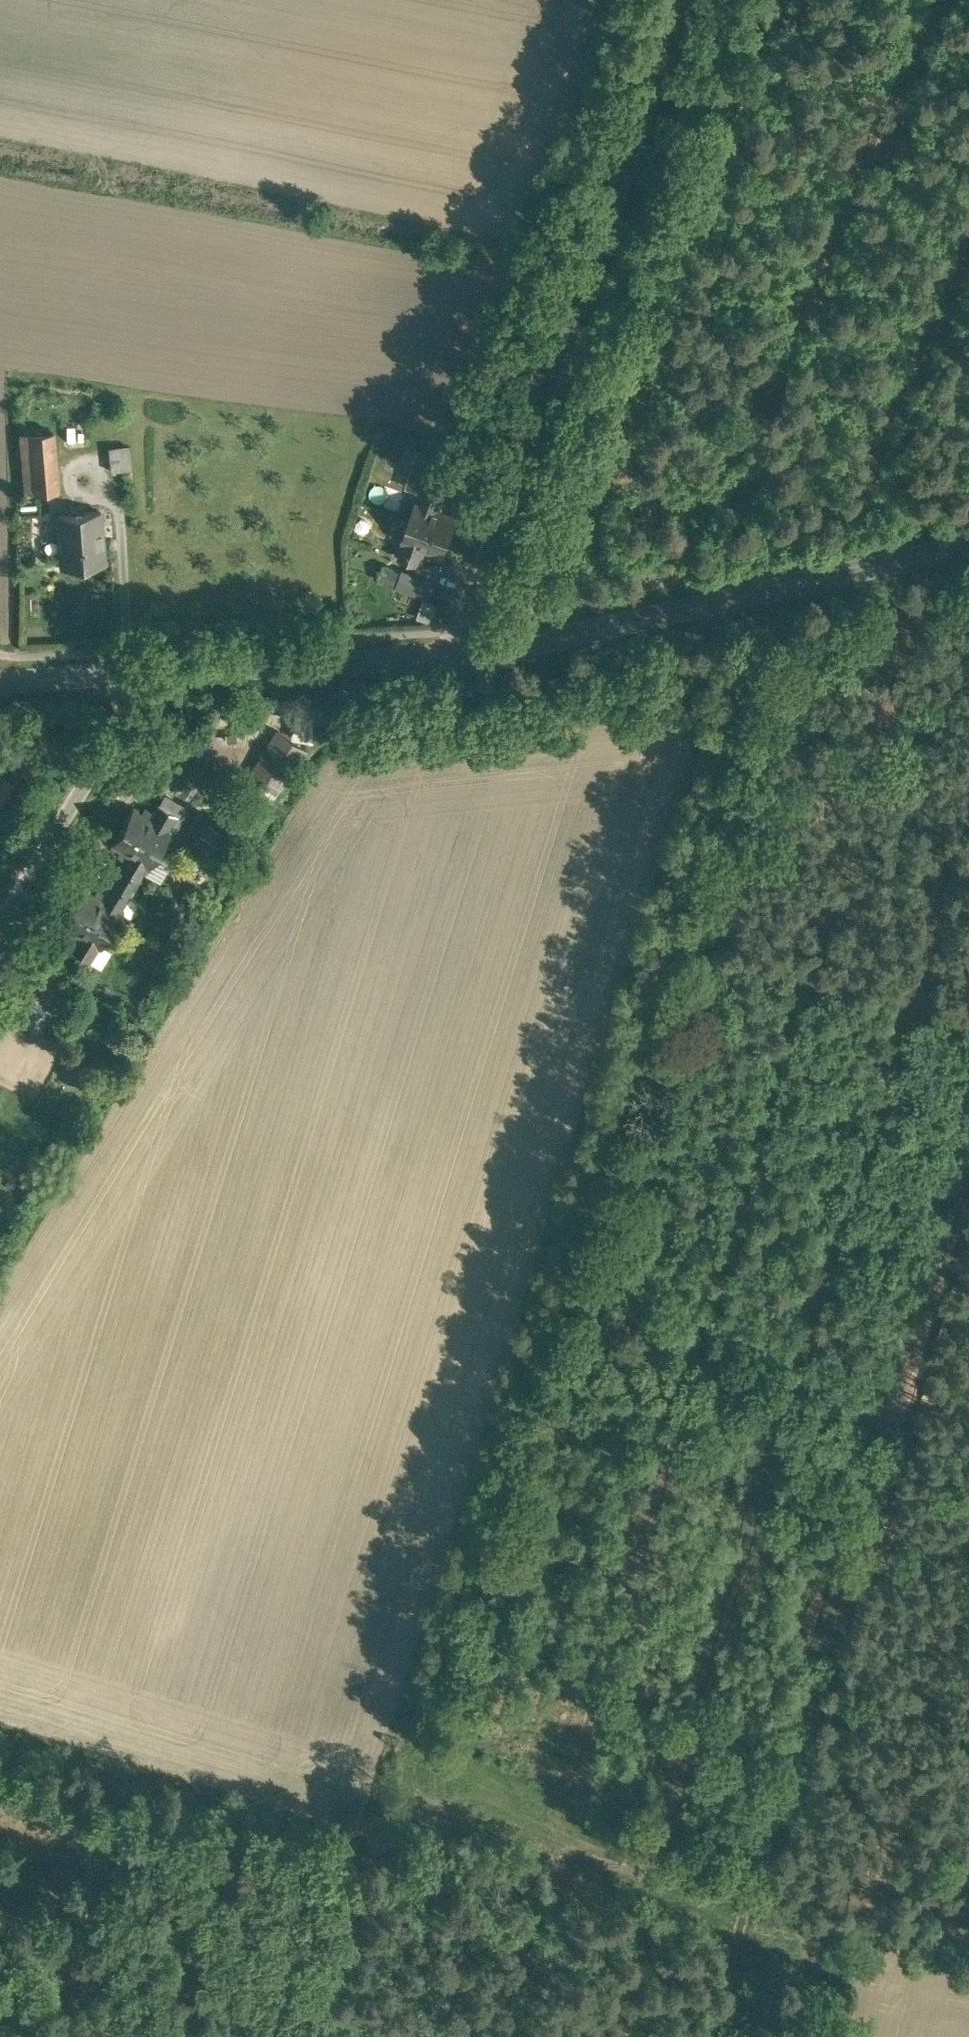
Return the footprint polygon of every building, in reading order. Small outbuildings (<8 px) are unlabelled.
[(52,429),(21,431),(26,491),(57,488),(52,429)] [(437,453),(420,499),(440,506),(457,460),(437,453)] [(420,499),(417,498),(403,537),(406,539),(400,555),(419,562),(425,546),(444,553),(459,513),(440,506),(420,499)] [(100,509),(57,513),(61,565),(104,561),(100,509)] [(434,580),(404,569),(399,584),(429,595),(434,580)] [(278,729),(253,770),(280,787),(305,746),(278,729)] [(0,784),(0,801),(7,806),(21,783),(6,775),(0,784)] [(177,813),(159,802),(150,816),(168,827),(177,813)] [(150,816),(133,806),(122,823),(160,847),(171,829),(168,827),(150,816)] [(160,847),(122,823),(111,841),(129,852),(146,863),(149,864),(160,847)] [(146,863),(129,852),(120,866),(138,877),(146,863)] [(120,866),(102,896),(120,907),(138,877),(120,866)] [(102,896),(85,886),(74,904),(112,927),(123,909),(120,907),(102,896)] [(112,927),(74,904),(63,921),(81,932),(98,943),(101,944),(112,927)] [(98,943),(81,932),(72,947),(90,958),(98,943)]
